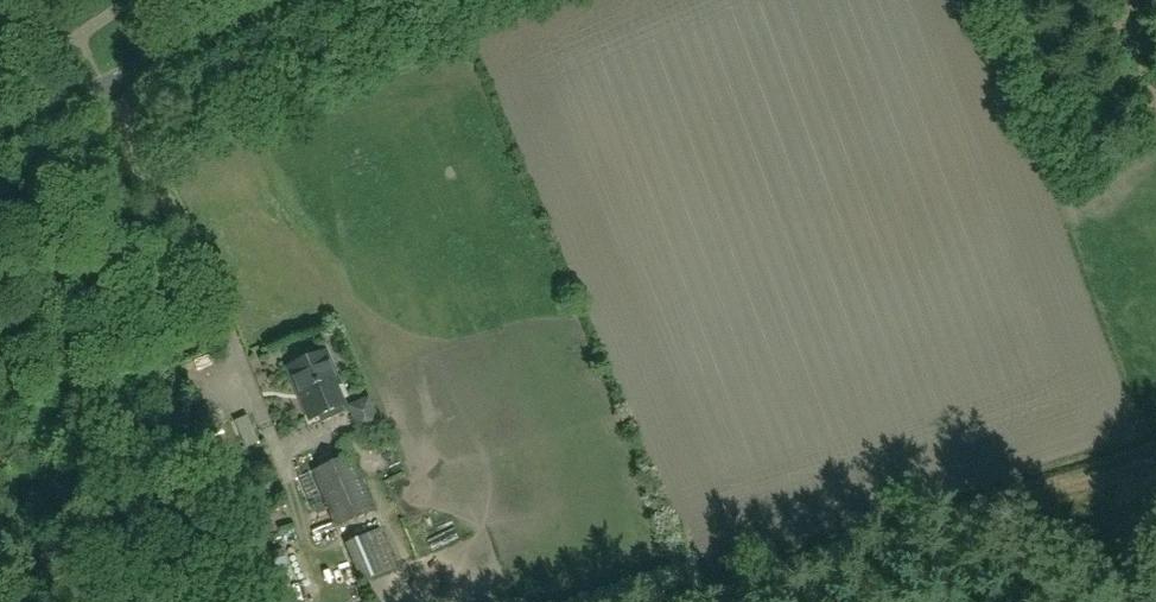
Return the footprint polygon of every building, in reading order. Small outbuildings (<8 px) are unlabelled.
[(307,398),(302,400),(310,420),(345,406),(336,386),(340,384),(327,352),(289,367),(299,393),(305,391),(307,398)] [(352,455),(311,472),(336,527),(375,512),(352,455)] [(360,583),(396,568),(380,530),(344,545),(360,583)] [(283,553),(244,564),(252,590),(292,578),(283,553)]
